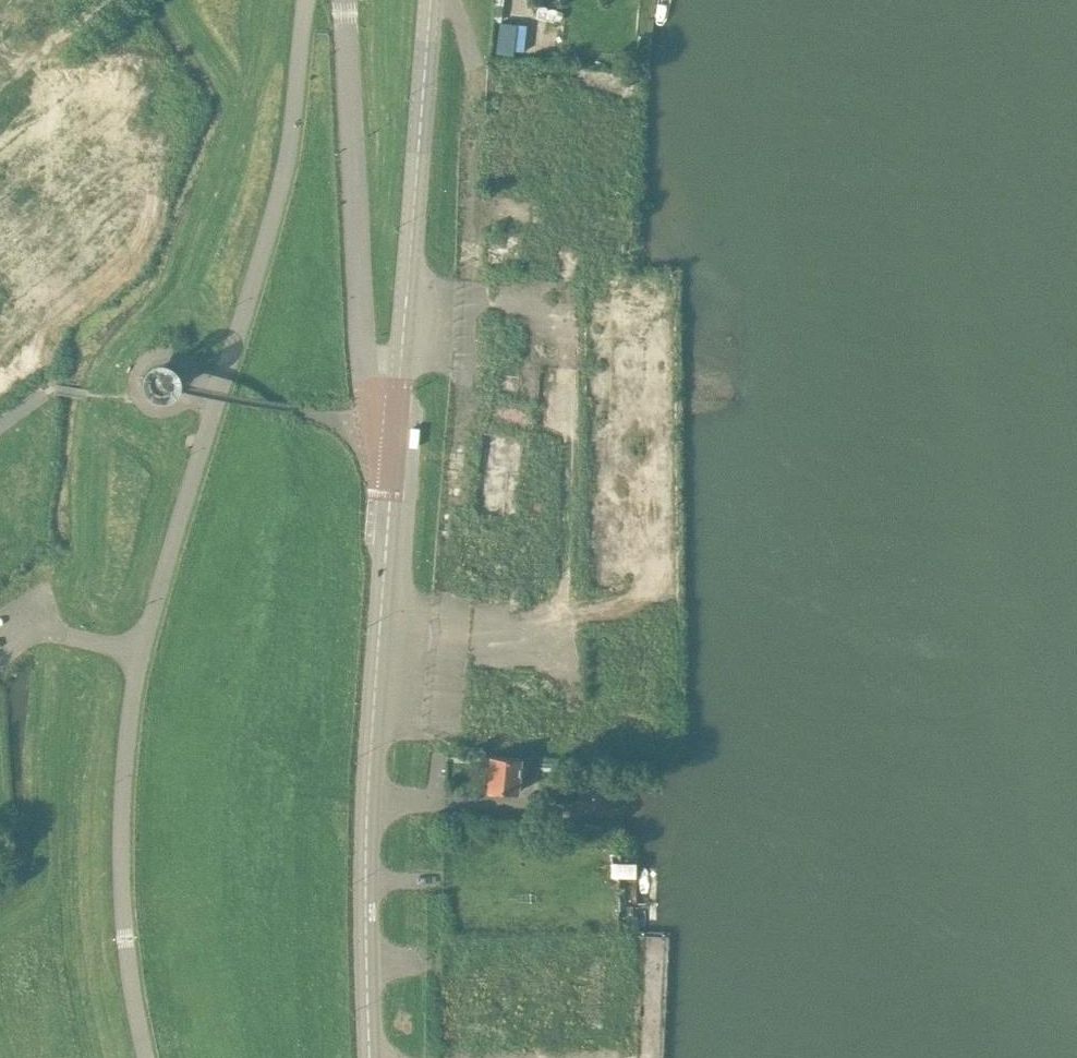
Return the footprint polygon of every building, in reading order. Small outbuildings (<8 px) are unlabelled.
[(160,393),(162,393),(166,393),(168,392),(170,391),(172,390),(172,389),(173,388),(174,386),(175,385),(176,383),(176,381),(176,379),(176,378),(176,376),(175,374),(173,372),(172,370),(170,369),(169,368),(168,368),(166,367),(165,367),(163,367),(159,367),(156,368),(155,369),(153,370),(152,372),(151,373),(151,374),(150,376),(150,378),(150,380),(150,381),(150,383),(151,385),(152,386),(153,388),(154,389),(156,391),(157,391),(159,392),(160,393)] [(520,758),(492,755),(489,789),(517,791),(520,758)]
